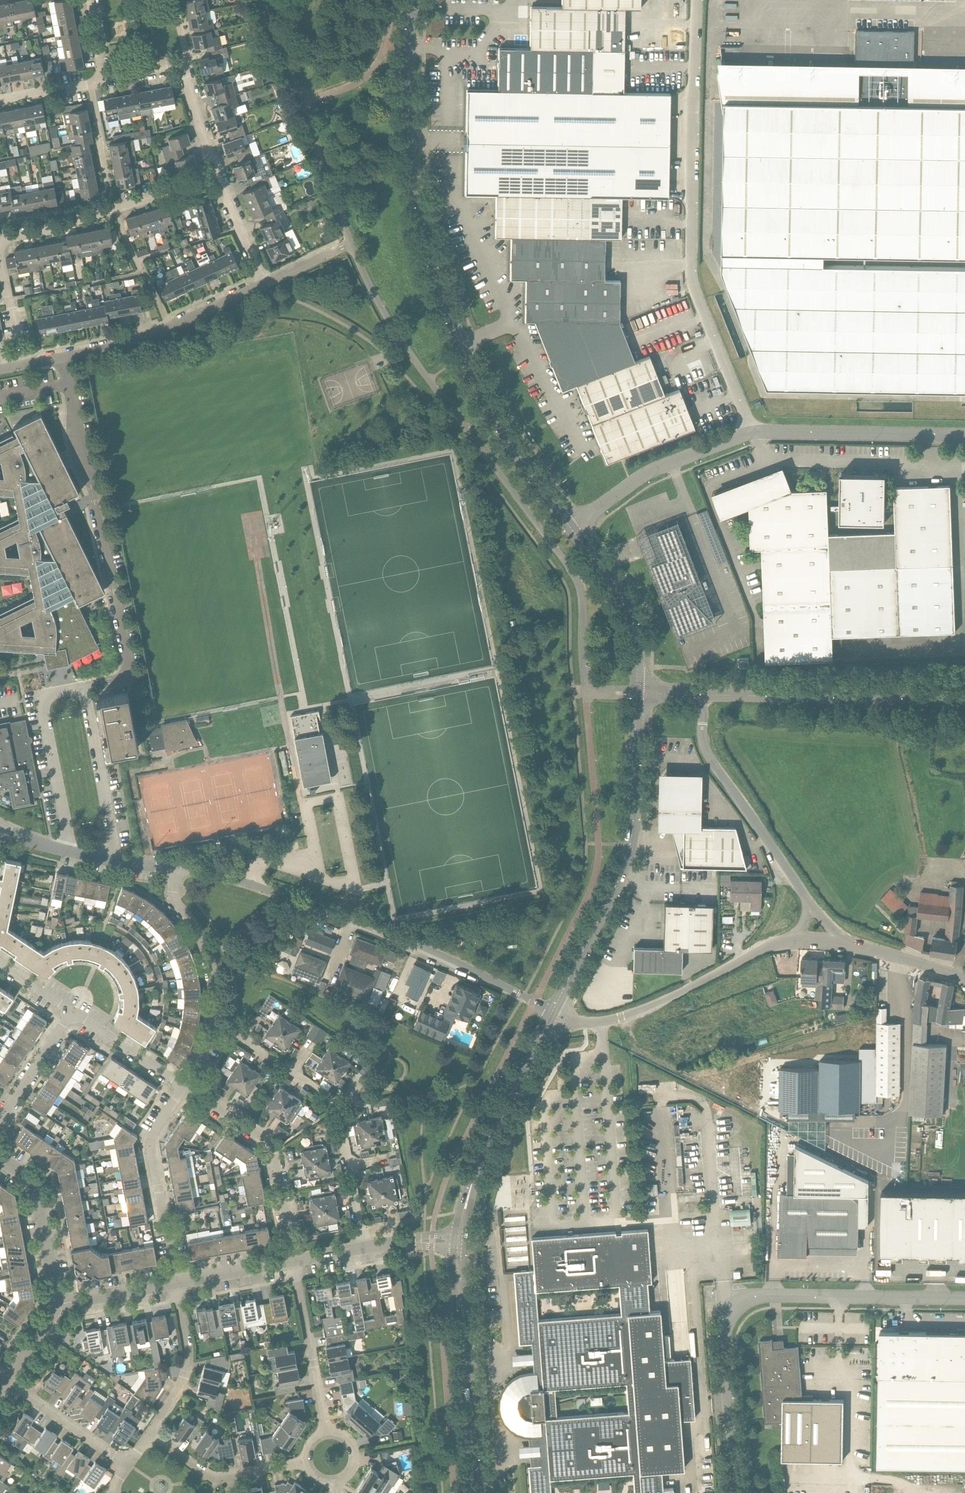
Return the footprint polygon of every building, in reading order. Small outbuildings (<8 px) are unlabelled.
[(36,16),(33,0),(28,0),(21,1),(25,24),(29,23),(28,17),(36,16)] [(73,10),(71,0),(62,0),(55,1),(57,13),(73,10)] [(206,12),(209,11),(208,3),(215,2),(214,0),(193,0),(185,1),(188,15),(206,12)] [(625,9),(641,9),(641,0),(562,0),(562,8),(625,9)] [(22,24),(25,24),(21,1),(10,4),(13,20),(21,19),(22,24)] [(13,20),(10,4),(0,6),(0,12),(3,28),(7,27),(6,22),(13,20)] [(530,49),(593,50),(624,51),(625,9),(562,8),(531,7),(530,49)] [(59,24),(75,21),(73,10),(57,13),(59,24)] [(195,34),(210,30),(214,30),(212,19),(207,20),(206,12),(188,15),(191,29),(194,28),(195,34)] [(61,36),(77,32),(75,21),(59,24),(61,36)] [(213,50),(222,48),(219,36),(212,38),(210,30),(195,34),(192,35),(195,48),(206,46),(208,51),(213,50)] [(885,31),(856,31),(855,105),(791,104),(791,93),(776,93),(776,104),(725,103),(722,272),(768,389),(964,392),(964,268),(824,266),(825,256),(882,257),(964,258),(964,107),(928,106),(928,96),(920,95),(920,106),(913,106),(915,32),(885,31)] [(64,47),(80,44),(77,32),(61,36),(64,47)] [(66,58),(82,55),(80,44),(64,47),(66,58)] [(222,48),(213,50),(214,56),(200,59),(202,65),(200,66),(202,74),(215,70),(216,74),(224,72),(221,63),(224,62),(223,58),(229,57),(226,47),(222,48)] [(498,91),(592,92),(593,50),(530,49),(499,49),(498,91)] [(82,55),(66,58),(68,69),(84,66),(82,55)] [(30,60),(33,76),(44,74),(41,58),(30,60)] [(21,79),(33,76),(30,60),(18,62),(21,79)] [(11,81),(21,79),(18,62),(7,64),(11,81)] [(11,81),(7,64),(0,66),(0,83),(11,81)] [(222,99),(235,95),(232,82),(224,85),(222,78),(204,83),(207,95),(220,92),(222,99)] [(160,89),(163,105),(175,103),(172,86),(160,89)] [(152,108),(163,105),(160,89),(149,91),(152,108)] [(466,145),(669,148),(670,94),(592,92),(498,91),(467,90),(466,145)] [(140,110),(152,108),(149,91),(137,93),(140,110)] [(129,112),(140,110),(137,93),(126,95),(129,112)] [(119,114),(129,112),(126,95),(115,97),(119,114)] [(216,122),(234,115),(236,115),(234,108),(239,106),(235,95),(222,99),(221,99),(222,105),(212,108),(216,122)] [(120,120),(119,114),(115,97),(104,100),(108,122),(120,120)] [(39,122),(46,121),(42,104),(32,106),(36,129),(40,128),(39,122)] [(32,130),(36,129),(32,106),(21,108),(24,125),(31,124),(32,130)] [(18,127),(24,125),(21,108),(10,110),(15,133),(19,132),(18,127)] [(72,124),(89,121),(87,109),(64,114),(65,118),(70,117),(72,124)] [(11,134),(15,133),(10,110),(0,112),(4,129),(10,128),(11,134)] [(233,140),(242,137),(246,136),(241,122),(237,124),(234,115),(216,122),(217,123),(215,123),(217,128),(218,128),(220,134),(230,130),(233,140)] [(68,136),(91,131),(89,121),(72,124),(73,130),(67,131),(68,136)] [(56,127),(50,128),(52,139),(58,137),(56,127)] [(72,147),(89,143),(93,142),(91,131),(68,136),(69,139),(75,138),(76,144),(71,145),(72,147)] [(170,156),(183,152),(181,147),(190,144),(187,133),(168,139),(170,145),(167,146),(170,156)] [(239,163),(250,158),(254,157),(249,144),(244,145),(242,137),(233,140),(223,143),(224,145),(223,146),(224,151),(226,150),(228,156),(238,152),(241,161),(239,162),(239,163)] [(111,156),(135,151),(134,147),(128,148),(127,141),(109,145),(111,156)] [(51,142),(30,144),(31,153),(52,151),(51,142)] [(68,157),(91,153),(89,143),(72,147),(73,152),(67,153),(68,157)] [(497,195),(622,197),(669,198),(669,148),(466,145),(465,194),(497,195)] [(113,166),(131,162),(129,157),(135,156),(135,151),(111,156),(113,166)] [(177,166),(178,171),(197,165),(194,155),(184,158),(183,152),(170,156),(174,167),(177,166)] [(76,167),(93,164),(91,153),(68,157),(69,161),(74,160),(76,167)] [(253,183),(263,179),(259,169),(254,171),(250,158),(239,163),(239,164),(233,167),(238,180),(247,176),(250,184),(253,183)] [(6,161),(7,168),(17,166),(16,159),(6,161)] [(8,175),(7,168),(6,161),(0,162),(0,170),(1,177),(8,175)] [(116,177),(139,173),(138,168),(132,170),(131,162),(113,166),(116,177)] [(72,179),(95,175),(93,164),(76,167),(77,174),(71,175),(72,179)] [(118,188),(135,185),(134,178),(140,177),(139,173),(116,177),(118,188)] [(80,187),(97,184),(95,175),(72,179),(73,183),(79,181),(80,187)] [(249,204),(273,194),(281,191),(274,175),(263,179),(253,183),(255,188),(243,193),(245,200),(247,199),(249,204)] [(43,183),(47,206),(58,204),(54,187),(48,188),(46,182),(43,183)] [(36,208),(47,206),(43,183),(38,184),(40,190),(33,191),(36,208)] [(81,195),(75,196),(76,200),(99,196),(97,184),(80,187),(81,195)] [(3,210),(13,208),(9,185),(5,186),(7,191),(0,192),(3,210)] [(14,212),(26,210),(21,187),(17,188),(18,194),(12,195),(10,185),(9,185),(13,208),(14,212)] [(26,210),(36,208),(33,191),(26,192),(25,187),(21,187),(26,210)] [(268,217),(283,210),(280,204),(278,205),(273,194),(249,204),(248,205),(253,218),(266,212),(268,217)] [(512,237),(606,239),(621,239),(622,197),(497,195),(496,237),(512,237)] [(198,216),(214,211),(210,200),(201,203),(200,200),(187,203),(192,218),(198,216)] [(167,224),(173,222),(168,205),(158,209),(165,232),(169,230),(167,224)] [(161,233),(165,232),(158,209),(148,212),(153,229),(159,227),(161,233)] [(267,241),(285,232),(279,219),(286,216),(283,210),(268,217),(266,218),(269,223),(261,227),(267,241)] [(201,228),(217,222),(214,211),(198,216),(201,228)] [(146,231),(153,229),(148,212),(137,215),(143,238),(148,236),(146,231)] [(139,239),(143,238),(137,215),(126,219),(131,235),(138,233),(139,239)] [(217,222),(201,228),(204,239),(221,234),(217,222)] [(107,252),(106,246),(113,244),(109,227),(98,230),(103,253),(107,252)] [(99,253),(103,253),(98,230),(88,232),(91,249),(98,247),(99,253)] [(85,250),(91,249),(88,232),(77,234),(81,257),(86,256),(85,250)] [(285,232),(267,241),(270,246),(266,248),(273,261),(279,258),(281,259),(282,259),(285,258),(284,257),(294,252),(288,238),(287,238),(285,232)] [(77,258),(81,257),(77,234),(66,236),(67,241),(68,247),(69,247),(71,253),(76,252),(77,258)] [(526,280),(605,281),(606,239),(512,237),(511,279),(526,280)] [(57,243),(61,266),(66,265),(64,259),(72,258),(71,253),(69,247),(68,247),(67,241),(57,243)] [(57,266),(61,266),(57,243),(46,245),(49,262),(56,261),(57,266)] [(43,263),(49,262),(46,245),(35,247),(40,270),(44,269),(43,263)] [(36,271),(40,270),(35,247),(25,249),(28,266),(35,265),(36,271)] [(221,256),(228,272),(239,267),(231,251),(229,247),(224,249),(226,254),(221,256)] [(22,267),(28,266),(25,249),(14,251),(19,274),(23,273),(22,267)] [(218,277),(228,272),(221,256),(216,259),(214,254),(208,257),(218,277)] [(207,282),(218,277),(208,257),(203,259),(205,263),(200,266),(207,282)] [(197,287),(207,282),(200,266),(195,268),(193,264),(188,266),(197,287)] [(187,291),(197,287),(188,266),(182,268),(185,273),(179,275),(187,291)] [(177,296),(187,291),(179,275),(174,278),(172,273),(167,276),(177,296)] [(166,301),(177,296),(167,276),(162,278),(164,283),(159,286),(166,301)] [(535,322),(620,323),(620,281),(605,281),(526,280),(526,322),(535,322)] [(126,297),(130,313),(142,311),(137,289),(131,290),(133,295),(126,297)] [(119,316),(130,313),(126,297),(121,298),(120,293),(115,294),(119,316)] [(108,318),(119,316),(115,294),(109,295),(110,300),(104,301),(105,305),(108,322),(109,322),(108,318)] [(98,324),(108,322),(105,305),(100,306),(98,301),(93,302),(98,324)] [(86,326),(98,324),(93,302),(87,303),(88,308),(83,309),(86,326)] [(53,333),(64,331),(61,313),(55,315),(53,304),(47,306),(53,333)] [(64,331),(75,329),(70,306),(70,307),(69,304),(65,305),(66,312),(61,313),(64,331)] [(41,335),(53,333),(47,306),(42,306),(44,317),(37,319),(41,335)] [(75,329),(86,326),(83,309),(77,310),(76,306),(70,306),(75,329)] [(577,385),(635,362),(620,323),(535,322),(562,391),(577,385)] [(592,424),(665,395),(650,356),(635,362),(577,385),(592,424)] [(607,463),(624,457),(695,429),(681,393),(683,393),(681,389),(665,395),(592,424),(607,463)] [(12,434),(0,440),(0,494),(15,495),(19,517),(0,526),(0,572),(30,574),(34,595),(0,612),(0,649),(46,652),(48,664),(58,662),(56,654),(63,653),(66,660),(98,644),(79,604),(105,591),(64,507),(70,504),(67,498),(80,492),(41,414),(14,428),(17,435),(14,436),(13,434),(12,434)] [(750,505),(751,550),(762,549),(766,663),(833,660),(832,637),(955,632),(950,486),(894,488),(895,506),(885,506),(886,475),(841,474),(840,505),(828,506),(827,490),(793,493),(784,470),(761,478),(736,486),(714,495),(722,517),(745,509),(744,507),(750,505)] [(706,534),(716,530),(708,510),(698,513),(706,534)] [(666,559),(651,564),(678,634),(712,621),(705,602),(698,584),(675,526),(656,533),(660,544),(658,544),(659,548),(661,548),(666,559)] [(23,581),(2,584),(4,594),(24,591),(23,581)] [(76,666),(94,659),(91,652),(73,658),(76,666)] [(749,658),(738,658),(739,668),(749,667),(749,658)] [(138,747),(135,731),(128,693),(101,698),(101,699),(97,700),(102,727),(107,727),(108,737),(104,738),(107,752),(111,751),(111,753),(138,747)] [(316,711),(290,716),(304,786),(309,785),(310,793),(316,792),(314,783),(329,780),(316,711)] [(197,724),(210,722),(208,715),(196,718),(197,724)] [(152,751),(162,749),(166,748),(165,745),(169,744),(171,748),(194,737),(186,719),(170,723),(171,725),(148,730),(152,751)] [(35,768),(25,720),(10,723),(9,722),(0,724),(0,789),(10,787),(14,807),(34,803),(33,796),(40,795),(35,768)] [(680,867),(682,867),(746,868),(736,828),(729,828),(729,827),(725,827),(725,828),(708,828),(708,827),(704,827),(698,827),(699,802),(699,780),(695,776),(685,776),(686,774),(675,774),(675,775),(665,775),(661,779),(660,827),(670,828),(680,867)] [(17,884),(25,885),(26,882),(18,880),(19,871),(21,863),(2,859),(1,867),(0,870),(0,946),(13,955),(39,972),(38,971),(40,968),(49,974),(55,968),(62,964),(64,963),(68,961),(73,960),(80,960),(88,960),(92,941),(81,940),(70,941),(68,941),(67,942),(65,932),(61,933),(63,943),(57,945),(53,947),(44,953),(44,952),(24,939),(10,930),(7,928),(10,916),(12,907),(14,898),(16,889),(17,884)] [(53,889),(64,891),(68,875),(57,873),(53,889)] [(64,891),(75,893),(78,877),(68,875),(64,891)] [(75,893),(85,895),(88,879),(78,877),(75,893)] [(85,895),(96,898),(99,881),(88,879),(85,895)] [(750,910),(760,911),(761,881),(730,880),(730,900),(750,900),(750,910)] [(99,881),(96,898),(107,900),(110,883),(99,881)] [(921,892),(917,916),(907,914),(904,932),(916,933),(918,917),(947,921),(946,938),(933,936),(930,953),(955,958),(962,913),(964,886),(951,885),(950,896),(939,895),(939,894),(921,892)] [(117,902),(126,907),(134,892),(122,887),(117,902)] [(899,915),(908,906),(909,906),(891,888),(881,898),(899,915)] [(126,907),(135,912),(144,898),(134,892),(126,907)] [(135,912),(144,918),(154,904),(144,898),(135,912)] [(144,918),(152,925),(163,912),(154,904),(144,918)] [(682,949),(711,950),(713,905),(665,904),(663,948),(634,947),(633,971),(682,972),(682,949)] [(152,925),(159,932),(172,921),(163,912),(152,925)] [(159,932),(165,940),(179,930),(172,921),(159,932)] [(171,949),(185,941),(179,930),(165,940),(161,942),(166,951),(171,949)] [(905,944),(922,951),(924,938),(908,934),(905,944)] [(293,945),(299,948),(303,940),(296,937),(293,945)] [(303,949),(326,957),(330,949),(304,938),(301,947),(303,949)] [(377,966),(384,951),(355,940),(349,955),(377,966)] [(99,943),(92,941),(88,960),(94,962),(99,964),(108,947),(101,944),(99,943)] [(175,958),(191,951),(185,941),(171,949),(175,958)] [(286,943),(283,951),(290,954),(293,945),(286,943)] [(299,948),(293,945),(290,954),(296,957),(299,948)] [(136,983),(133,975),(132,973),(127,964),(122,958),(119,955),(114,951),(108,947),(99,964),(103,967),(106,969),(108,972),(111,975),(113,977),(116,982),(116,984),(119,991),(119,995),(120,1001),(120,1003),(118,1010),(115,1018),(124,1024),(122,1027),(121,1026),(121,1027),(145,1043),(156,1027),(137,1015),(139,1006),(139,1001),(138,993),(149,991),(148,987),(138,990),(138,988),(136,983)] [(299,950),(292,966),(320,977),(326,960),(299,950)] [(179,967),(195,962),(191,951),(175,958),(179,967)] [(816,998),(823,999),(825,959),(802,958),(801,976),(806,976),(806,974),(811,974),(810,980),(817,981),(816,998)] [(825,959),(823,999),(822,1006),(831,1006),(830,1008),(844,1008),(844,996),(833,995),(833,981),(845,982),(846,970),(845,970),(845,960),(825,959)] [(182,977),(198,974),(195,962),(179,967),(182,977)] [(399,995),(418,1003),(432,971),(413,963),(404,983),(399,995)] [(363,997),(372,977),(345,966),(337,986),(363,997)] [(387,982),(391,974),(383,971),(376,968),(373,977),(387,982)] [(440,983),(444,973),(437,970),(433,980),(440,983)] [(183,988),(200,986),(198,974),(182,977),(183,988)] [(384,991),(387,982),(373,977),(370,985),(376,988),(384,991)] [(948,1043),(927,1041),(928,1019),(937,1020),(939,1006),(925,1003),(930,979),(920,977),(914,1010),(910,1112),(945,1114),(948,1043)] [(317,991),(323,993),(327,984),(321,981),(317,991)] [(937,1020),(962,1023),(964,1009),(949,1008),(954,984),(944,982),(939,1006),(937,1020)] [(479,993),(457,984),(446,1010),(468,1019),(479,993)] [(178,998),(201,998),(200,986),(183,988),(177,988),(178,998)] [(770,1004),(778,1002),(775,989),(767,992),(770,1004)] [(0,999),(0,1011),(3,1013),(7,1006),(14,997),(5,991),(0,999)] [(262,1007),(269,1011),(277,999),(270,995),(262,1007)] [(184,1008),(200,1010),(201,998),(178,998),(177,1008),(184,1008)] [(182,1019),(199,1022),(200,1010),(184,1008),(182,1019)] [(877,1095),(900,1095),(901,1023),(887,1023),(887,1008),(877,1008),(877,1048),(860,1048),(860,1060),(820,1060),(820,1110),(860,1111),(860,1102),(877,1102),(877,1095)] [(414,1026),(436,1036),(443,1020),(421,1011),(414,1026)] [(27,1021),(41,1030),(47,1021),(33,1012),(27,1021)] [(272,1025),(282,1032),(292,1018),(283,1012),(281,1016),(279,1014),(272,1025)] [(282,1032),(293,1039),(300,1028),(298,1026),(300,1023),(292,1018),(282,1032)] [(180,1029),(196,1033),(199,1022),(182,1019),(180,1029)] [(35,1040),(41,1030),(27,1021),(21,1030),(35,1040)] [(306,1036),(313,1041),(321,1029),(314,1024),(306,1036)] [(9,1034),(12,1030),(4,1025),(1,1029),(9,1034)] [(264,1035),(275,1042),(282,1032),(272,1025),(264,1035)] [(177,1038),(192,1045),(196,1033),(180,1029),(177,1038)] [(313,1041),(319,1045),(328,1033),(321,1029),(313,1041)] [(29,1048),(35,1040),(21,1030),(15,1039),(29,1048)] [(155,1038),(159,1041),(163,1033),(159,1030),(155,1038)] [(279,1049),(281,1046),(286,1049),(293,1039),(282,1032),(275,1042),(273,1045),(279,1049)] [(150,1046),(154,1049),(159,1041),(155,1038),(150,1046)] [(172,1048),(187,1056),(192,1045),(177,1038),(172,1048)] [(23,1058),(29,1048),(15,1039),(9,1048),(23,1058)] [(68,1048),(83,1058),(89,1049),(74,1039),(68,1048)] [(322,1058),(333,1065),(342,1051),(334,1046),(332,1049),(329,1048),(322,1058)] [(958,1061),(957,1046),(949,1046),(950,1057),(951,1057),(952,1062),(958,1061)] [(17,1066),(23,1058),(9,1048),(3,1057),(17,1066)] [(77,1067),(83,1058),(68,1048),(62,1057),(77,1067)] [(187,1056),(172,1048),(167,1057),(181,1066),(187,1056)] [(333,1065),(343,1072),(350,1062),(348,1060),(350,1057),(342,1051),(333,1065)] [(17,1066),(3,1057),(0,1062),(0,1068),(11,1075),(17,1066)] [(71,1076),(77,1067),(62,1057),(56,1066),(71,1076)] [(101,1072),(110,1078),(120,1063),(111,1057),(101,1072)] [(315,1069),(326,1076),(333,1065),(322,1058),(315,1069)] [(358,1070),(364,1074),(372,1062),(366,1058),(358,1070)] [(233,1071),(244,1078),(251,1067),(240,1060),(238,1063),(235,1061),(230,1069),(233,1071)] [(110,1078),(119,1084),(129,1069),(120,1063),(110,1078)] [(331,1085),(334,1081),(336,1083),(343,1072),(333,1065),(326,1076),(323,1080),(331,1085)] [(947,1071),(946,1106),(957,1106),(958,1065),(954,1065),(954,1071),(947,1071)] [(65,1085),(71,1076),(56,1066),(50,1075),(65,1085)] [(244,1078),(254,1085),(262,1075),(251,1067),(244,1078)] [(11,1075),(0,1068),(0,1082),(5,1085),(11,1075)] [(119,1084),(129,1090),(139,1075),(129,1069),(119,1084)] [(226,1082),(237,1089),(244,1078),(233,1071),(226,1082)] [(59,1094),(65,1085),(50,1075),(43,1084),(59,1094)] [(129,1090),(138,1097),(148,1081),(139,1075),(129,1090)] [(244,1078),(237,1089),(247,1096),(254,1085),(244,1078)] [(148,1081),(138,1097),(147,1103),(157,1087),(148,1081)] [(340,1090),(344,1092),(349,1084),(346,1082),(340,1090)] [(53,1104),(59,1094),(43,1084),(37,1093),(53,1104)] [(270,1095),(284,1105),(291,1094),(280,1087),(278,1090),(275,1087),(270,1095)] [(46,1113),(53,1104),(37,1093),(31,1102),(46,1113)] [(94,1103),(97,1099),(93,1096),(87,1093),(85,1097),(94,1103)] [(303,1106),(300,1104),(302,1101),(291,1094),(284,1105),(295,1111),(296,1109),(299,1112),(303,1106)] [(266,1108),(277,1115),(284,1105),(270,1095),(264,1103),(268,1106),(266,1108)] [(376,1107),(391,1104),(390,1097),(375,1100),(376,1107)] [(112,1115),(115,1111),(111,1108),(106,1105),(104,1110),(112,1115)] [(287,1122),(289,1119),(293,1121),(298,1114),(295,1111),(284,1105),(277,1115),(287,1122)] [(195,1131),(201,1122),(186,1112),(180,1121),(195,1131)] [(133,1129),(135,1125),(124,1117),(121,1121),(133,1129)] [(371,1132),(384,1130),(388,1129),(386,1119),(382,1120),(382,1117),(369,1119),(371,1132)] [(14,1140),(24,1147),(34,1132),(36,1133),(39,1130),(35,1127),(36,1124),(26,1118),(22,1124),(24,1125),(14,1140)] [(356,1135),(371,1132),(369,1119),(356,1122),(357,1124),(354,1125),(356,1135)] [(189,1140),(195,1131),(180,1121),(174,1130),(184,1137),(189,1140)] [(115,1145),(133,1142),(137,1136),(122,1125),(114,1137),(104,1139),(105,1144),(110,1143),(111,1149),(116,1148),(115,1145)] [(165,1143),(178,1146),(184,1137),(174,1130),(165,1143)] [(371,1132),(374,1144),(386,1142),(384,1130),(371,1132)] [(24,1147),(33,1153),(44,1138),(36,1133),(34,1132),(24,1147)] [(217,1140),(218,1139),(220,1135),(215,1132),(210,1139),(211,1141),(213,1138),(217,1140)] [(361,1147),(374,1144),(371,1132),(356,1135),(358,1144),(361,1143),(361,1147)] [(215,1148),(224,1154),(234,1139),(225,1133),(215,1148)] [(33,1153),(43,1160),(53,1145),(55,1146),(58,1142),(54,1140),(51,1143),(44,1138),(33,1153)] [(91,1149),(106,1147),(105,1144),(104,1139),(90,1142),(91,1149)] [(233,1160),(236,1155),(243,1145),(234,1139),(224,1154),(233,1160)] [(58,1142),(55,1146),(53,1145),(43,1160),(52,1166),(63,1151),(65,1148),(58,1142)] [(117,1157),(135,1153),(133,1142),(115,1145),(116,1148),(117,1157)] [(168,1160),(180,1158),(178,1146),(165,1143),(168,1160)] [(316,1161),(328,1159),(326,1146),(323,1147),(322,1143),(313,1145),(313,1149),(316,1161)] [(246,1161),(257,1154),(243,1145),(236,1155),(246,1161)] [(303,1164),(316,1161),(313,1149),(301,1151),(303,1164)] [(750,1149),(741,1150),(741,1172),(749,1171),(749,1177),(751,1177),(750,1149)] [(81,1169),(80,1164),(75,1165),(74,1160),(63,1151),(52,1166),(58,1170),(76,1167),(76,1170),(81,1169)] [(119,1168),(137,1164),(135,1153),(117,1157),(119,1165),(119,1168)] [(248,1173),(260,1170),(257,1154),(246,1161),(248,1173)] [(188,1167),(188,1166),(194,1165),(193,1156),(186,1158),(186,1157),(180,1158),(168,1160),(170,1171),(188,1167)] [(398,1164),(402,1164),(401,1157),(397,1158),(390,1159),(391,1165),(398,1164)] [(316,1161),(319,1174),(331,1172),(328,1159),(316,1161)] [(320,1177),(319,1174),(316,1161),(303,1164),(306,1176),(309,1176),(310,1179),(320,1177)] [(122,1179),(139,1176),(137,1164),(119,1168),(119,1165),(114,1166),(115,1171),(120,1170),(122,1179)] [(60,1182),(78,1178),(76,1170),(76,1167),(58,1170),(60,1182)] [(172,1181),(190,1177),(188,1167),(170,1171),(172,1181)] [(244,1183),(262,1180),(260,1170),(248,1173),(242,1174),(236,1175),(238,1184),(244,1183)] [(124,1190),(142,1187),(139,1176),(122,1179),(123,1188),(124,1190)] [(383,1191),(395,1189),(399,1188),(397,1179),(393,1180),(393,1176),(380,1179),(383,1191)] [(174,1190),(191,1187),(190,1177),(172,1181),(174,1190)] [(85,1191),(84,1186),(80,1187),(78,1178),(60,1182),(62,1193),(80,1190),(81,1192),(85,1191)] [(370,1194),(383,1191),(380,1179),(368,1181),(370,1194)] [(246,1194),(263,1191),(262,1180),(244,1183),(246,1194)] [(3,1202),(15,1194),(2,1184),(0,1187),(0,1200),(2,1202),(3,1202)] [(126,1202),(144,1198),(142,1187),(124,1190),(123,1188),(119,1189),(119,1194),(124,1193),(126,1202)] [(175,1200),(193,1196),(191,1187),(174,1190),(175,1200)] [(383,1191),(385,1204),(398,1202),(395,1189),(383,1191)] [(64,1204),(82,1201),(81,1192),(80,1190),(62,1193),(64,1204)] [(248,1204),(265,1201),(263,1191),(246,1194),(248,1204)] [(325,1209),(337,1206),(335,1194),(327,1195),(326,1191),(322,1192),(325,1209)] [(372,1206),(385,1204),(383,1191),(370,1194),(366,1194),(368,1204),(372,1203),(372,1206)] [(312,1211),(325,1209),(322,1192),(312,1194),(313,1198),(310,1198),(312,1211)] [(964,1255),(964,1193),(882,1192),(881,1254),(964,1255)] [(808,1255),(808,1253),(808,1246),(858,1247),(859,1194),(780,1193),(780,1229),(779,1229),(778,1254),(808,1255)] [(5,1213),(18,1210),(15,1194),(3,1202),(5,1213)] [(177,1211),(182,1210),(195,1207),(193,1196),(175,1200),(177,1211)] [(128,1213),(146,1209),(144,1198),(126,1202),(127,1210),(128,1213)] [(222,1209),(229,1208),(227,1201),(225,1202),(224,1198),(220,1198),(222,1209)] [(89,1214),(89,1209),(84,1210),(82,1201),(64,1204),(66,1216),(84,1212),(85,1215),(89,1214)] [(325,1209),(327,1221),(340,1219),(337,1206),(325,1209)] [(123,1211),(124,1216),(128,1215),(130,1224),(148,1221),(146,1209),(128,1213),(127,1210),(123,1211)] [(328,1225),(327,1221),(325,1209),(312,1211),(314,1224),(318,1223),(318,1227),(328,1225)] [(731,1226),(751,1225),(750,1209),(730,1210),(731,1226)] [(20,1221),(18,1210),(5,1213),(0,1213),(0,1216),(2,1225),(20,1221)] [(69,1227),(86,1223),(85,1215),(84,1212),(66,1216),(69,1227)] [(4,1235),(22,1232),(20,1221),(2,1225),(4,1235)] [(94,1236),(93,1231),(88,1232),(86,1223),(69,1227),(71,1238),(89,1235),(89,1237),(94,1236)] [(259,1245),(271,1243),(268,1227),(256,1229),(259,1245)] [(248,1247),(259,1245),(256,1229),(245,1231),(248,1247)] [(513,1271),(519,1345),(531,1344),(532,1354),(522,1354),(523,1364),(533,1364),(534,1374),(529,1374),(521,1376),(513,1379),(507,1385),(503,1391),(500,1399),(500,1407),(502,1415),(505,1422),(511,1428),(517,1433),(525,1435),(533,1436),(538,1435),(539,1445),(529,1446),(530,1456),(539,1455),(540,1465),(528,1466),(530,1492),(673,1492),(673,1488),(663,1489),(661,1470),(684,1469),(680,1420),(695,1419),(690,1358),(664,1360),(660,1311),(650,1312),(647,1282),(651,1282),(648,1230),(531,1238),(534,1270),(513,1271)] [(236,1249),(248,1247),(245,1231),(233,1233),(236,1249)] [(6,1246),(24,1243),(22,1232),(4,1235),(6,1246)] [(225,1251),(236,1249),(233,1233),(222,1236),(225,1251)] [(73,1249),(91,1245),(89,1237),(89,1235),(71,1238),(73,1249)] [(214,1254),(225,1251),(222,1236),(211,1238),(214,1254)] [(202,1256),(214,1254),(211,1238),(200,1240),(202,1256)] [(191,1258),(202,1256),(200,1240),(188,1242),(191,1258)] [(134,1267),(145,1264),(142,1247),(144,1246),(144,1241),(139,1242),(140,1247),(131,1249),(134,1267)] [(8,1257),(26,1254),(24,1243),(6,1246),(8,1257)] [(145,1264),(157,1262),(154,1244),(144,1246),(142,1247),(145,1264)] [(112,1272),(112,1271),(109,1253),(102,1254),(91,1246),(91,1245),(73,1249),(71,1249),(72,1258),(76,1260),(74,1264),(75,1265),(75,1266),(75,1268),(75,1269),(75,1271),(76,1272),(77,1273),(77,1274),(81,1277),(82,1277),(83,1277),(85,1277),(86,1277),(88,1277),(89,1276),(90,1275),(92,1276),(94,1272),(98,1275),(112,1272)] [(112,1271),(123,1269),(120,1251),(122,1250),(121,1246),(116,1246),(108,1247),(109,1253),(112,1271)] [(123,1269),(134,1267),(131,1249),(122,1250),(120,1251),(123,1269)] [(10,1267),(28,1264),(26,1254),(8,1257),(10,1267)] [(12,1278),(30,1274),(28,1264),(10,1267),(12,1278)] [(18,1288),(32,1285),(30,1274),(12,1278),(3,1279),(5,1290),(14,1288),(18,1288)] [(383,1316),(385,1325),(405,1322),(402,1308),(404,1308),(401,1294),(403,1293),(401,1280),(391,1281),(390,1274),(376,1276),(377,1282),(380,1298),(393,1295),(397,1314),(383,1316)] [(383,1316),(380,1298),(377,1282),(371,1283),(370,1277),(356,1280),(357,1286),(360,1301),(375,1299),(376,1305),(372,1306),(375,1319),(364,1321),(366,1329),(385,1325),(383,1316)] [(366,1329),(364,1321),(360,1301),(357,1286),(350,1287),(349,1281),(337,1284),(338,1290),(340,1304),(341,1305),(351,1303),(356,1331),(366,1329)] [(20,1299),(35,1302),(32,1285),(18,1288),(21,1298),(20,1299)] [(332,1306),(340,1304),(338,1290),(332,1291),(331,1285),(315,1288),(317,1300),(323,1298),(327,1317),(333,1315),(332,1306)] [(263,1303),(267,1323),(288,1319),(284,1294),(269,1296),(270,1302),(263,1303)] [(14,1307),(26,1316),(35,1302),(20,1299),(14,1307)] [(245,1327),(267,1323),(263,1303),(256,1305),(255,1299),(240,1301),(241,1307),(245,1327)] [(245,1329),(245,1327),(241,1307),(235,1309),(234,1303),(219,1305),(219,1309),(222,1325),(232,1324),(233,1331),(245,1329)] [(26,1316),(14,1307),(10,1304),(3,1314),(19,1325),(26,1316)] [(224,1334),(222,1325),(219,1309),(213,1310),(212,1308),(206,1309),(205,1308),(196,1310),(199,1321),(198,1321),(198,1322),(195,1322),(197,1332),(209,1329),(211,1337),(224,1334)] [(321,1314),(313,1314),(314,1323),(322,1323),(321,1314)] [(147,1325),(150,1343),(157,1341),(156,1338),(169,1336),(166,1315),(152,1318),(153,1324),(147,1325)] [(346,1333),(344,1326),(343,1316),(334,1317),(333,1315),(327,1317),(322,1318),(323,1327),(324,1327),(326,1337),(330,1336),(346,1333)] [(151,1346),(150,1343),(147,1325),(146,1319),(132,1322),(133,1327),(127,1329),(130,1343),(132,1354),(139,1353),(138,1348),(151,1346)] [(130,1343),(127,1329),(126,1323),(112,1325),(115,1338),(109,1340),(111,1353),(112,1357),(125,1355),(123,1344),(130,1343)] [(111,1353),(109,1340),(107,1329),(100,1330),(100,1328),(86,1330),(88,1340),(83,1341),(85,1349),(90,1348),(90,1350),(93,1350),(94,1355),(102,1354),(101,1348),(103,1348),(104,1354),(111,1353)] [(353,1356),(351,1347),(349,1340),(357,1338),(367,1336),(366,1329),(356,1331),(346,1333),(330,1336),(332,1345),(326,1346),(329,1360),(348,1357),(353,1356)] [(880,1332),(878,1465),(964,1467),(964,1333),(880,1332)] [(802,1395),(798,1347),(784,1348),(783,1340),(772,1340),(759,1341),(765,1423),(777,1422),(778,1427),(782,1426),(782,1460),(844,1460),(844,1399),(802,1399),(802,1395)] [(277,1370),(297,1366),(294,1350),(288,1352),(287,1344),(267,1347),(269,1355),(275,1354),(277,1370)] [(201,1379),(219,1384),(223,1370),(229,1372),(231,1364),(229,1354),(210,1358),(210,1359),(208,1366),(204,1365),(201,1379)] [(339,1383),(352,1380),(354,1380),(352,1369),(350,1370),(348,1357),(329,1360),(331,1374),(337,1373),(339,1383)] [(162,1388),(162,1387),(162,1386),(162,1385),(162,1384),(162,1383),(161,1380),(167,1379),(165,1366),(144,1370),(145,1377),(134,1394),(139,1398),(150,1405),(160,1391),(161,1390),(161,1389),(161,1388),(162,1388)] [(297,1366),(277,1370),(280,1386),(275,1387),(276,1395),(296,1391),(294,1383),(300,1382),(297,1366)] [(78,1404),(89,1388),(92,1384),(80,1376),(83,1371),(79,1368),(75,1373),(71,1379),(62,1393),(60,1395),(65,1399),(63,1401),(70,1406),(71,1404),(76,1407),(78,1404)] [(55,1388),(62,1393),(71,1379),(65,1374),(63,1376),(54,1369),(50,1375),(48,1377),(43,1380),(44,1381),(44,1380),(46,1382),(42,1387),(52,1393),(55,1388)] [(219,1384),(201,1379),(197,1392),(209,1396),(206,1404),(220,1410),(224,1394),(217,1391),(219,1384)] [(357,1428),(370,1413),(359,1402),(358,1403),(355,1400),(356,1400),(352,1380),(339,1383),(344,1409),(349,1413),(345,1417),(357,1428)] [(95,1415),(102,1404),(91,1396),(94,1391),(89,1388),(78,1404),(83,1407),(80,1412),(91,1420),(95,1415)] [(118,1415),(109,1429),(114,1433),(113,1435),(124,1443),(136,1426),(127,1420),(133,1412),(130,1410),(139,1398),(134,1394),(125,1406),(118,1415)] [(109,1429),(118,1415),(109,1408),(115,1400),(108,1395),(102,1404),(95,1415),(100,1419),(96,1424),(108,1432),(109,1429)] [(281,1424),(298,1435),(306,1423),(301,1419),(304,1415),(301,1399),(288,1401),(289,1411),(281,1424)] [(262,1448),(260,1439),(259,1434),(258,1427),(254,1408),(247,1409),(251,1430),(252,1437),(238,1440),(241,1458),(256,1455),(255,1449),(262,1448)] [(28,1443),(37,1429),(30,1424),(34,1419),(24,1413),(21,1418),(18,1416),(17,1422),(16,1425),(13,1430),(22,1436),(20,1438),(28,1443)] [(370,1413),(357,1428),(366,1436),(367,1435),(382,1433),(383,1434),(388,1433),(396,1425),(388,1418),(382,1424),(379,1422),(380,1421),(370,1413)] [(184,1417),(173,1432),(185,1440),(188,1435),(193,1438),(201,1427),(196,1423),(195,1425),(184,1417)] [(260,1439),(262,1448),(262,1451),(283,1447),(284,1445),(288,1448),(298,1435),(281,1424),(272,1437),(260,1439)] [(45,1452),(54,1440),(57,1435),(46,1428),(42,1432),(37,1429),(28,1443),(33,1447),(35,1444),(45,1452)] [(198,1442),(195,1446),(208,1456),(219,1456),(234,1453),(231,1438),(224,1439),(225,1444),(222,1444),(217,1442),(219,1439),(206,1430),(203,1434),(201,1433),(195,1440),(198,1442)] [(62,1463),(70,1452),(74,1447),(62,1439),(59,1444),(54,1440),(45,1452),(43,1455),(53,1462),(55,1458),(62,1463)] [(78,1474),(87,1463),(90,1458),(78,1450),(75,1455),(70,1452),(62,1463),(56,1471),(62,1475),(68,1467),(78,1474)] [(3,1482),(10,1472),(6,1470),(11,1462),(0,1455),(0,1480),(3,1482)] [(87,1463),(78,1474),(77,1476),(83,1480),(84,1478),(95,1486),(106,1469),(95,1461),(92,1466),(87,1463)] [(364,1479),(381,1490),(385,1483),(392,1487),(400,1473),(397,1464),(386,1467),(382,1465),(377,1472),(371,1469),(364,1479)] [(364,1479),(357,1490),(361,1492),(379,1492),(381,1490),(364,1479)] [(308,1491),(295,1482),(293,1485),(288,1481),(286,1484),(284,1483),(274,1485),(276,1491),(270,1492),(307,1492),(308,1491)]
